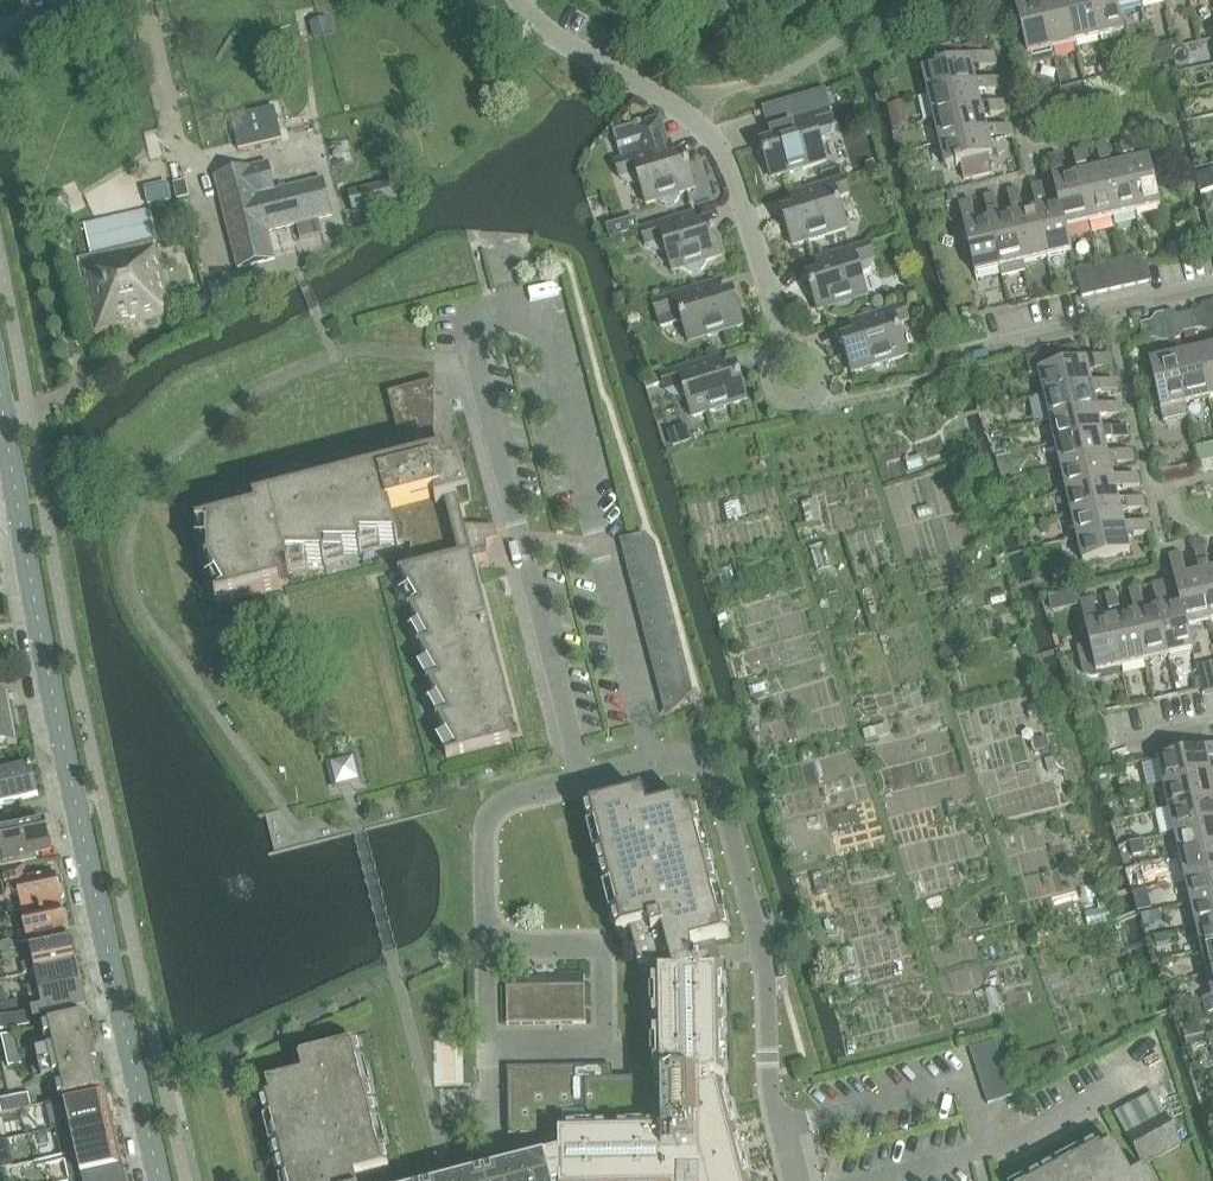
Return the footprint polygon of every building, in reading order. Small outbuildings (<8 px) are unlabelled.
[(1026,0),(1014,0),(1027,54),(1052,49),(1041,2),(1027,5),(1026,0)] [(1076,43),(1065,0),(1041,0),(1041,2),(1052,49),(1076,43)] [(1076,43),(1100,38),(1091,0),(1065,0),(1076,43)] [(1100,38),(1124,32),(1118,9),(1117,9),(1115,0),(1091,0),(1100,38)] [(1118,9),(1140,3),(1139,0),(1115,0),(1117,9),(1118,9)] [(320,21),(311,23),(316,39),(325,36),(332,34),(328,19),(320,21)] [(982,43),(965,47),(968,60),(985,56),(982,43)] [(976,84),(973,70),(997,65),(994,54),(923,71),(929,96),(976,84)] [(1066,76),(1106,67),(1103,54),(1063,64),(1066,76)] [(1000,78),(976,84),(929,96),(935,119),(982,107),(979,94),(1002,88),(1000,78)] [(774,142),(762,145),(772,178),(826,161),(819,139),(825,137),(830,134),(832,129),(832,123),(828,110),(830,109),(825,91),(770,107),(775,125),(769,127),(774,142)] [(1005,102),(982,107),(935,119),(941,142),(988,131),(985,118),(1008,112),(1005,102)] [(276,112),(234,122),(239,143),(240,149),(247,147),(289,137),(288,131),(287,129),(286,123),(279,125),(276,112)] [(675,159),(661,117),(614,132),(623,159),(616,161),(620,176),(623,181),(629,183),(634,183),(640,181),(647,204),(658,200),(662,204),(666,205),(671,205),(675,202),(678,198),(680,194),(696,189),(685,156),(675,159)] [(1012,125),(988,131),(941,142),(947,167),(994,156),(991,142),(1014,136),(1012,125)] [(1119,140),(1125,163),(1137,211),(1161,206),(1150,158),(1136,161),(1130,137),(1119,140)] [(1101,169),(1113,217),(1137,211),(1125,163),(1112,167),(1107,143),(1096,145),(1101,169)] [(1073,150),(1079,175),(1089,222),(1113,217),(1101,169),(1089,172),(1083,148),(1073,150)] [(1047,156),(1058,204),(1060,204),(1065,228),(1067,228),(1089,222),(1079,175),(1064,179),(1059,154),(1047,156)] [(324,179),(276,191),(270,165),(216,178),(238,268),(274,260),(267,232),(321,219),(333,216),(324,179)] [(1196,173),(1201,192),(1212,189),(1212,169),(1196,173)] [(793,246),(848,229),(838,198),(849,194),(844,178),(796,193),(801,208),(783,213),(793,246)] [(186,180),(175,183),(176,188),(179,200),(190,197),(188,185),(186,181),(186,180)] [(395,181),(349,194),(354,213),(400,200),(395,181)] [(1072,252),(1067,228),(1065,228),(1060,204),(1058,204),(1047,207),(1042,184),(1031,187),(1036,209),(1048,257),(1072,252)] [(956,190),(948,192),(950,200),(958,198),(956,190)] [(1013,215),(1024,263),(1048,257),(1036,209),(1023,213),(1018,190),(1007,192),(1013,215)] [(52,201),(52,203),(52,205),(53,207),(53,208),(54,210),(56,211),(57,212),(59,213),(61,213),(63,213),(65,213),(67,212),(68,211),(69,209),(70,208),(71,207),(71,205),(71,204),(71,202),(70,200),(69,198),(68,197),(67,196),(66,195),(65,195),(63,194),(61,194),(59,195),(57,195),(56,196),(54,198),(53,199),(52,201)] [(989,221),(1000,268),(1002,276),(1026,271),(1024,263),(1013,215),(999,218),(994,195),(983,198),(989,221)] [(976,274),(1000,268),(989,221),(976,224),(971,201),(960,203),(976,274)] [(150,210),(85,224),(85,226),(91,252),(157,237),(151,210),(150,210)] [(642,229),(646,244),(650,249),(655,251),(660,251),(666,249),(673,272),(684,268),(688,271),(693,273),(698,272),(702,270),(705,266),(706,261),(722,256),(712,224),(693,229),(689,214),(642,229)] [(635,217),(626,220),(630,232),(639,229),(635,217)] [(808,278),(819,311),(834,306),(838,309),(843,310),(848,310),(852,308),(855,304),(856,299),(868,296),(860,273),(866,271),(871,268),(874,263),(873,257),(869,243),(822,258),(827,273),(808,278)] [(156,245),(79,262),(95,335),(164,319),(160,302),(168,300),(156,245)] [(1146,254),(1132,257),(1138,285),(1152,281),(1146,254)] [(1132,257),(1118,260),(1124,288),(1138,285),(1132,257)] [(1110,291),(1124,288),(1118,260),(1104,263),(1110,291)] [(1104,263),(1090,266),(1096,294),(1110,291),(1104,263)] [(1076,269),(1080,289),(1082,297),(1096,294),(1090,266),(1076,269)] [(184,267),(178,268),(180,280),(187,279),(184,267)] [(653,302),(661,327),(682,320),(689,342),(744,325),(733,293),(715,298),(710,283),(653,302)] [(1025,308),(1020,290),(1006,294),(1011,312),(1025,308)] [(1199,310),(1203,327),(1210,331),(1212,331),(1212,301),(1203,303),(1199,310)] [(843,340),(853,373),(907,356),(897,325),(909,321),(904,305),(862,318),(866,333),(843,340)] [(1156,314),(1151,321),(1154,335),(1155,338),(1163,342),(1180,339),(1184,331),(1181,315),(1173,310),(1156,314)] [(1199,310),(1190,313),(1194,329),(1203,327),(1199,310)] [(1194,329),(1190,313),(1181,315),(1184,331),(1194,329)] [(1155,338),(1154,335),(1151,321),(1141,324),(1145,340),(1155,338)] [(1110,355),(1082,362),(1078,345),(1047,353),(1050,369),(1039,371),(1045,396),(1093,385),(1090,373),(1113,367),(1110,355)] [(1212,397),(1212,348),(1201,351),(1200,346),(1196,347),(1197,352),(1208,398),(1212,397)] [(1175,357),(1174,357),(1185,404),(1208,398),(1197,352),(1178,356),(1176,352),(1173,352),(1175,357)] [(1149,358),(1161,409),(1164,421),(1188,416),(1185,404),(1174,357),(1153,362),(1152,357),(1149,358)] [(714,358),(662,374),(664,383),(666,389),(669,394),(675,396),(680,396),(686,394),(693,417),(747,400),(737,367),(719,373),(714,358)] [(662,374),(646,379),(648,388),(664,383),(662,374)] [(507,728),(516,726),(471,554),(487,551),(487,528),(490,528),(490,526),(464,526),(458,504),(472,500),(462,461),(448,465),(446,456),(434,459),(435,380),(388,393),(407,467),(255,506),(257,514),(198,529),(217,605),(281,588),(277,574),(288,571),(289,574),(399,546),(399,543),(412,543),(412,571),(399,574),(447,758),(511,742),(507,728)] [(1045,396),(1036,398),(1041,422),(1050,420),(1098,409),(1095,396),(1118,391),(1116,380),(1093,385),(1045,396)] [(1098,409),(1050,420),(1056,444),(1104,433),(1101,420),(1124,414),(1121,404),(1098,409)] [(1108,455),(1106,444),(1129,438),(1127,428),(1104,433),(1056,444),(1061,465),(1108,455)] [(1132,449),(1108,455),(1061,465),(1066,490),(1114,479),(1112,467),(1135,462),(1132,449)] [(1138,473),(1114,479),(1066,490),(1072,514),(1120,502),(1117,490),(1140,485),(1138,473)] [(1143,497),(1120,502),(1072,514),(1077,537),(1125,526),(1122,513),(1145,508),(1143,497)] [(1149,521),(1125,526),(1077,537),(1083,563),(1130,552),(1127,538),(1151,532),(1149,521)] [(620,539),(624,554),(645,533),(620,539)] [(624,554),(634,565),(656,544),(645,533),(624,554)] [(656,544),(634,565),(628,571),(639,581),(660,561),(656,544)] [(1200,574),(1211,620),(1212,620),(1212,571),(1206,547),(1195,550),(1200,574)] [(1188,626),(1211,620),(1200,574),(1187,577),(1181,553),(1170,556),(1182,603),(1187,626),(1188,626)] [(660,561),(639,581),(633,587),(643,598),(664,577),(660,561)] [(664,577),(643,598),(637,604),(647,614),(669,593),(664,577)] [(1154,585),(1159,610),(1170,656),(1194,650),(1188,626),(1187,626),(1182,603),(1171,606),(1165,583),(1154,585)] [(1147,613),(1141,588),(1130,591),(1135,615),(1146,662),(1170,656),(1159,610),(1147,613)] [(669,593),(647,614),(641,620),(651,631),(673,610),(669,593)] [(1106,596),(1112,620),(1123,667),(1146,662),(1135,615),(1123,618),(1117,594),(1106,596)] [(1081,603),(1092,647),(1080,649),(1085,671),(1087,675),(1091,677),(1095,677),(1100,676),(1099,673),(1123,667),(1112,620),(1099,623),(1094,599),(1081,603)] [(673,610),(651,631),(645,637),(656,647),(677,626),(673,610)] [(677,626),(656,647),(650,653),(660,664),(681,643),(677,626)] [(660,664),(654,670),(664,680),(686,659),(681,643),(660,664)] [(664,680),(658,686),(668,697),(690,676),(686,659),(664,680)] [(1212,692),(1212,672),(1211,663),(1197,666),(1203,694),(1212,692)] [(690,676),(668,697),(662,702),(673,713),(694,693),(690,676)] [(19,743),(10,694),(0,696),(0,746),(19,743)] [(1047,762),(1062,760),(1059,742),(1045,744),(1047,762)] [(1212,761),(1212,748),(1159,760),(1165,787),(1212,775),(1210,762),(1212,761)] [(329,764),(335,788),(358,783),(353,758),(329,764)] [(0,775),(0,798),(1,804),(40,796),(33,768),(0,775)] [(1165,787),(1170,810),(1212,800),(1212,775),(1165,787)] [(631,799),(586,810),(591,829),(597,828),(601,840),(604,853),(598,854),(602,872),(607,890),(613,889),(616,901),(619,913),(613,915),(618,934),(631,931),(639,964),(670,956),(674,976),(681,976),(683,976),(683,962),(709,961),(709,943),(718,941),(730,938),(725,919),(719,920),(715,906),(712,895),(718,894),(713,874),(709,858),(703,860),(699,846),(697,835),(703,833),(698,814),(689,816),(685,802),(649,812),(647,806),(645,799),(642,796),(638,797),(631,799)] [(1004,812),(1026,885),(1048,879),(1054,900),(1086,891),(1080,871),(1092,867),(1085,841),(1048,852),(1042,831),(1058,827),(1050,798),(1004,812)] [(1170,810),(1176,834),(1212,826),(1212,800),(1170,810)] [(414,817),(451,808),(450,806),(365,828),(365,830),(409,818),(414,817)] [(276,852),(354,832),(353,831),(276,851),(266,814),(281,811),(280,810),(259,815),(260,816),(265,815),(275,852),(269,853),(269,854),(276,852)] [(0,833),(0,837),(3,851),(0,852),(0,869),(38,861),(35,847),(50,844),(46,823),(0,833)] [(991,863),(986,826),(971,828),(973,840),(918,848),(923,879),(928,878),(927,870),(939,868),(938,861),(954,859),(956,868),(991,863)] [(1176,834),(1181,857),(1212,850),(1212,826),(1176,834)] [(1144,840),(1131,843),(1134,856),(1147,853),(1144,840)] [(1187,881),(1212,875),(1212,850),(1181,857),(1187,881)] [(7,900),(21,897),(24,912),(63,904),(62,900),(65,896),(63,887),(59,886),(57,876),(30,881),(28,867),(1,873),(7,900)] [(1187,881),(1192,904),(1212,899),(1212,875),(1187,881)] [(1192,904),(1198,927),(1212,923),(1212,899),(1192,904)] [(67,912),(63,911),(62,907),(23,915),(29,944),(69,936),(66,923),(68,921),(67,912)] [(1203,951),(1212,949),(1212,923),(1198,927),(1203,951)] [(1195,937),(1166,942),(1169,962),(1198,957),(1195,937)] [(23,964),(25,974),(37,971),(76,963),(74,953),(77,951),(75,943),(71,942),(71,939),(31,948),(35,962),(23,964)] [(4,943),(1,947),(2,953),(16,950),(15,944),(11,941),(4,943)] [(1203,951),(1209,975),(1212,974),(1212,949),(1203,951)] [(508,1068),(509,1135),(547,1134),(547,1160),(546,1160),(548,1171),(551,1180),(744,1180),(740,1164),(735,1145),(733,1140),(728,1118),(727,1115),(720,1090),(713,1092),(713,1081),(725,1080),(725,1077),(725,1051),(725,1026),(724,1001),(724,975),(709,975),(709,969),(709,961),(683,962),(683,976),(681,976),(674,976),(654,976),(655,1002),(655,1027),(656,1052),(656,1078),(629,1079),(588,1080),(588,1067),(508,1068)] [(80,966),(77,965),(76,963),(37,971),(40,985),(28,987),(30,997),(42,995),(81,986),(79,977),(82,974),(80,966)] [(506,978),(507,996),(587,995),(586,977),(506,978)] [(81,986),(42,995),(45,1008),(33,1010),(35,1021),(87,1010),(84,1000),(87,998),(85,989),(82,989),(81,986)] [(587,995),(507,996),(508,1024),(587,1023),(587,995)] [(1204,999),(1208,1016),(1212,1015),(1212,997),(1204,999)] [(28,1011),(16,1013),(19,1025),(31,1023),(28,1011)] [(61,1101),(105,1091),(88,1018),(44,1028),(50,1052),(38,1055),(44,1079),(56,1076),(61,1101)] [(1205,1025),(1184,1030),(1188,1046),(1209,1042),(1205,1025)] [(2,1037),(4,1044),(17,1041),(15,1034),(2,1037)] [(970,1048),(989,1104),(1015,1095),(996,1040),(970,1048)] [(6,1052),(19,1049),(17,1041),(4,1044),(6,1052)] [(262,1100),(270,1131),(278,1161),(283,1180),(390,1180),(389,1177),(386,1168),(390,1167),(389,1165),(381,1134),(373,1104),(365,1074),(358,1043),(313,1055),(306,1057),(302,1058),(300,1061),(302,1069),(303,1075),(267,1084),(271,1098),(262,1100)] [(1061,1044),(1027,1055),(1032,1073),(1066,1062),(1061,1044)] [(6,1052),(7,1060),(20,1057),(19,1049),(6,1052)] [(7,1060),(9,1067),(22,1064),(20,1057),(7,1060)] [(33,1133),(58,1128),(111,1117),(105,1091),(61,1101),(48,1104),(52,1124),(32,1129),(33,1133)] [(1116,1114),(1127,1136),(1166,1115),(1155,1093),(1116,1114)] [(21,1096),(24,1108),(32,1106),(29,1094),(21,1096)] [(14,1098),(16,1110),(24,1108),(21,1096),(14,1098)] [(6,1099),(9,1111),(16,1110),(14,1098),(6,1099)] [(1,1113),(9,1111),(6,1099),(0,1101),(0,1109),(1,1113)] [(1166,1115),(1127,1136),(1143,1165),(1182,1145),(1166,1115)] [(116,1143),(111,1117),(58,1128),(64,1155),(116,1143)] [(71,1180),(73,1180),(122,1168),(116,1143),(64,1155),(37,1160),(39,1166),(66,1160),(71,1180)] [(1151,1177),(1150,1177),(1149,1173),(1145,1172),(1133,1178),(1115,1145),(1102,1152),(1098,1144),(1081,1153),(1084,1159),(1061,1171),(1058,1165),(1028,1180),(1153,1180),(1151,1177)] [(548,1171),(546,1160),(534,1163),(530,1161),(498,1169),(496,1173),(473,1179),(469,1177),(453,1180),(551,1180),(548,1171)] [(122,1168),(73,1180),(125,1180),(122,1168)]
